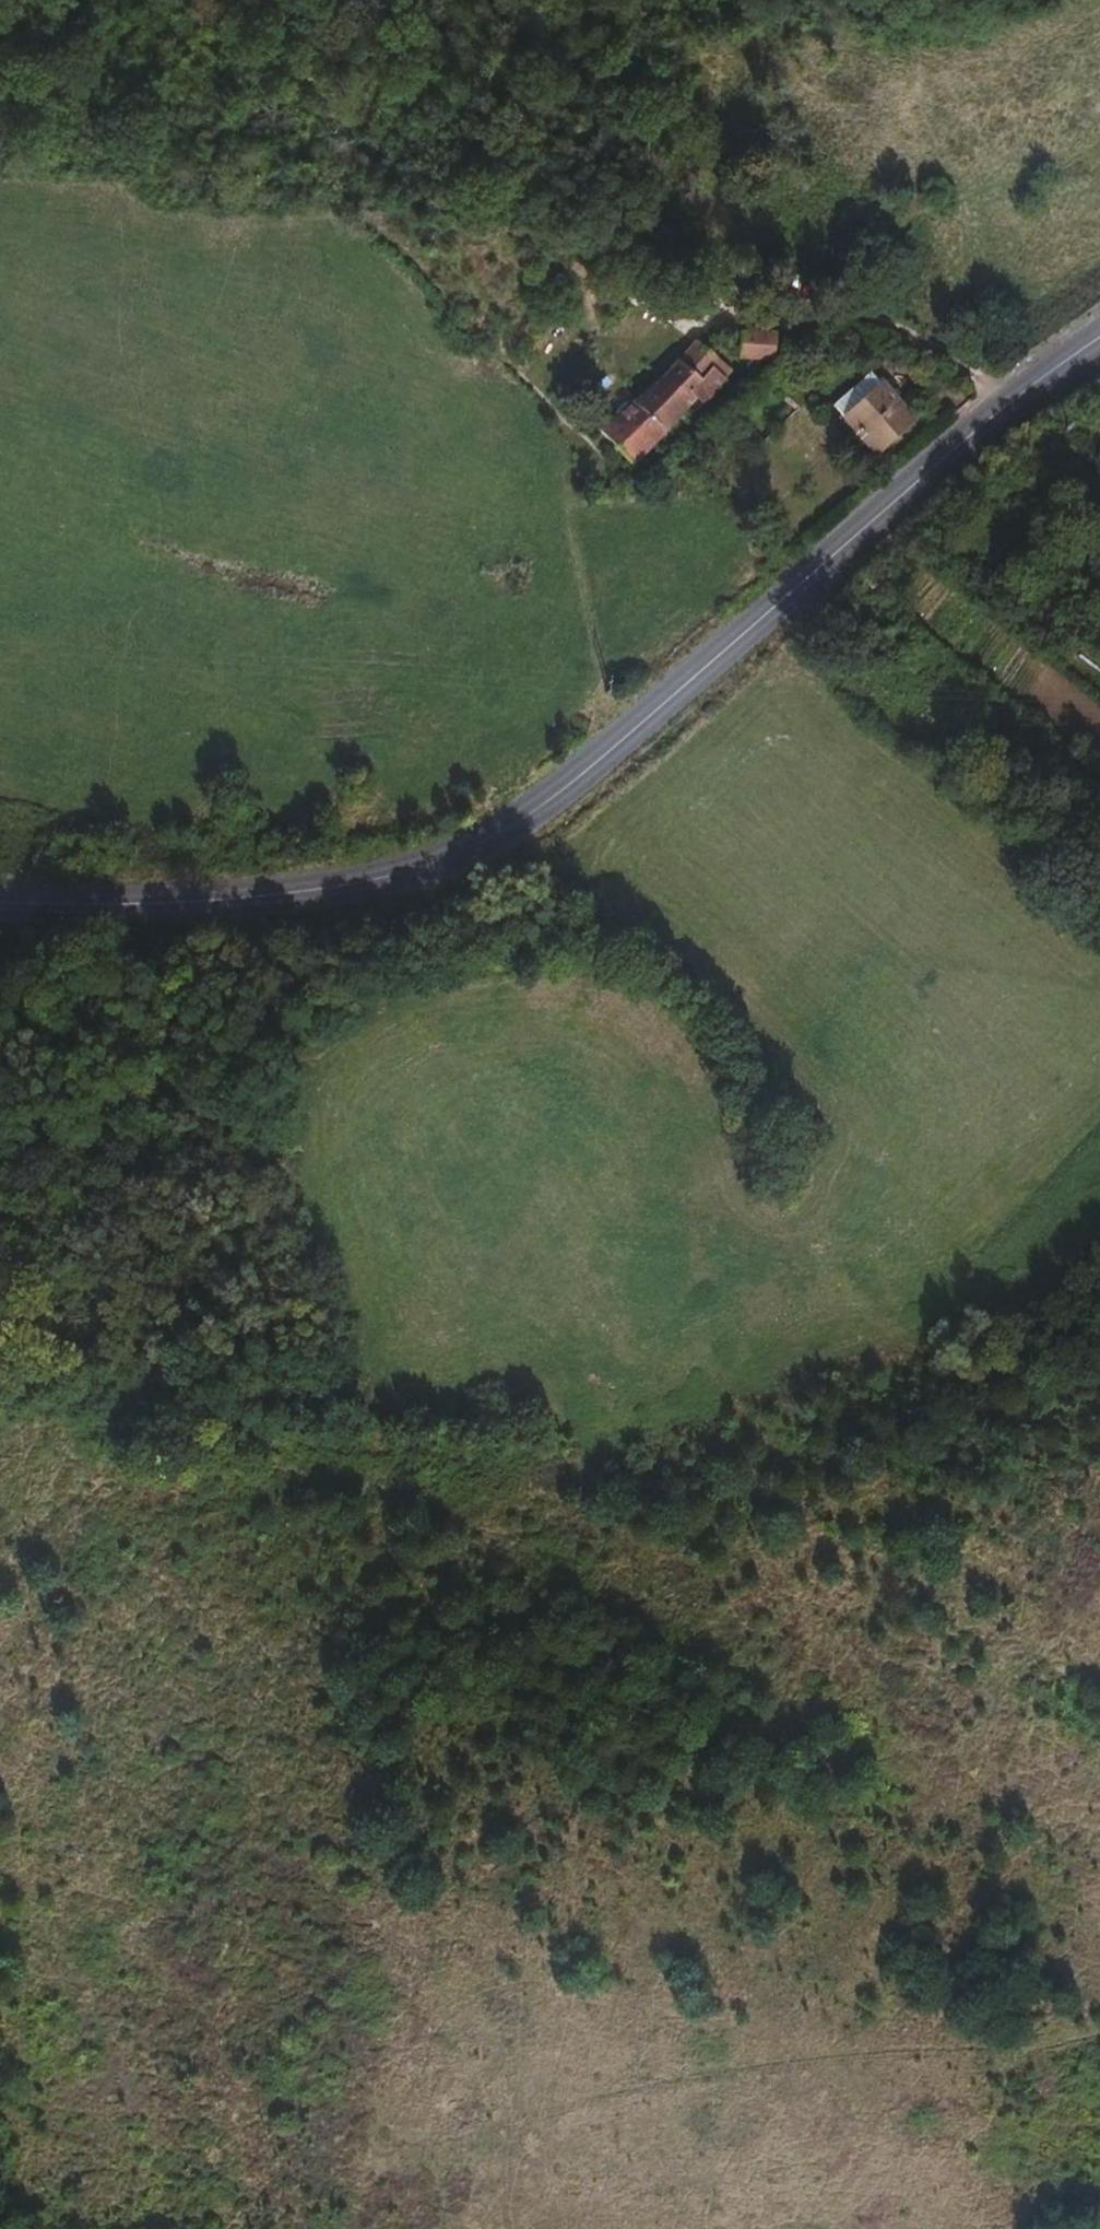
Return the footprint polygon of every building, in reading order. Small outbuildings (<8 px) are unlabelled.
[(773,333),(736,332),(734,355),(772,357),(773,333)] [(678,350),(601,429),(635,462),(694,397),(705,407),(726,383),(714,372),(720,365),(698,341),(683,356),(678,350)] [(871,370),(832,405),(874,450),(914,414),(871,370)]
